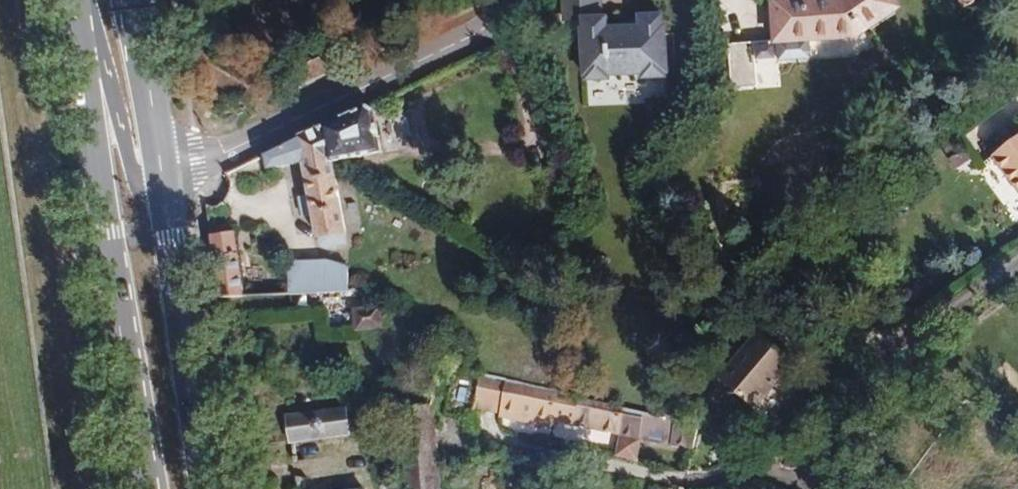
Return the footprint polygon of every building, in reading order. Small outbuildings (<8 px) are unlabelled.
[(638,26),(609,27),(609,17),(602,17),(602,0),(563,0),(564,20),(583,19),(585,80),(612,79),(612,75),(641,74),(641,78),(666,78),(664,15),(638,16),(638,26)] [(855,36),(899,6),(895,0),(772,0),(775,41),(777,41),(809,39),(855,36)] [(970,9),(984,0),(964,0),(970,9)] [(809,39),(777,41),(778,57),(782,61),(807,59),(810,55),(809,39)] [(333,161),(382,152),(375,109),(368,106),(326,125),(333,161)] [(326,125),(265,154),(267,169),(303,162),(309,195),(312,214),(317,239),(319,238),(346,233),(347,233),(333,161),(326,125)] [(954,134),(940,144),(947,153),(961,143),(954,134)] [(992,155),(1017,190),(1017,136),(992,155)] [(309,195),(298,197),(302,216),(312,214),(309,195)] [(220,300),(244,296),(234,231),(210,235),(220,300)] [(319,238),(320,246),(324,248),(345,244),(347,241),(346,233),(319,238)] [(325,260),(288,261),(290,294),(349,291),(348,266),(325,260)] [(356,330),(382,327),(380,307),(354,309),(356,330)] [(756,408),(795,363),(758,332),(720,377),(756,408)] [(484,374),(459,368),(449,410),(474,415),(477,405),(484,374)] [(511,377),(484,371),(484,374),(477,405),(504,411),(511,377)] [(579,392),(511,377),(504,411),(503,414),(554,426),(556,418),(621,433),(627,406),(583,396),(579,392)] [(694,449),(701,419),(695,418),(667,412),(666,415),(627,406),(621,433),(694,449)] [(344,409),(288,417),(292,442),(348,434),(344,409)]
